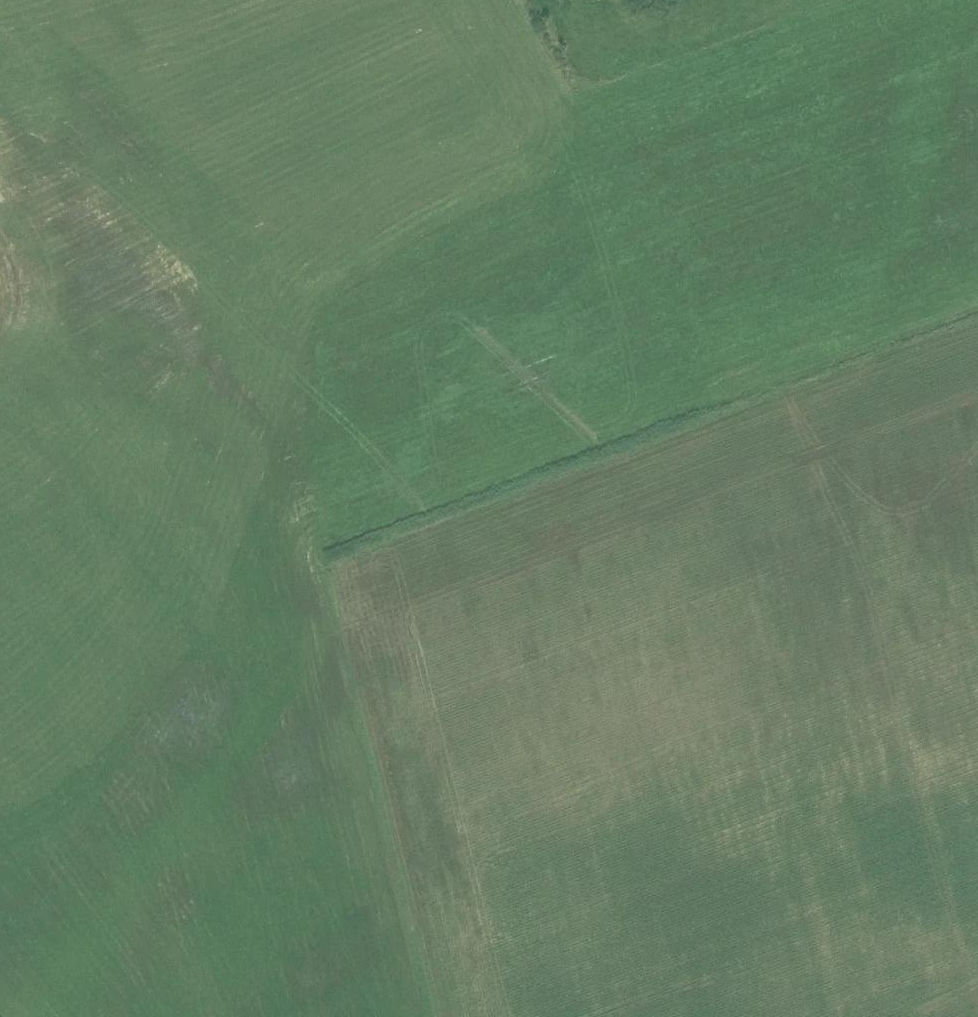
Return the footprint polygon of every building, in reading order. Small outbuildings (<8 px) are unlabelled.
[(706,31),(683,33),(684,44),(707,42),(706,31)]
